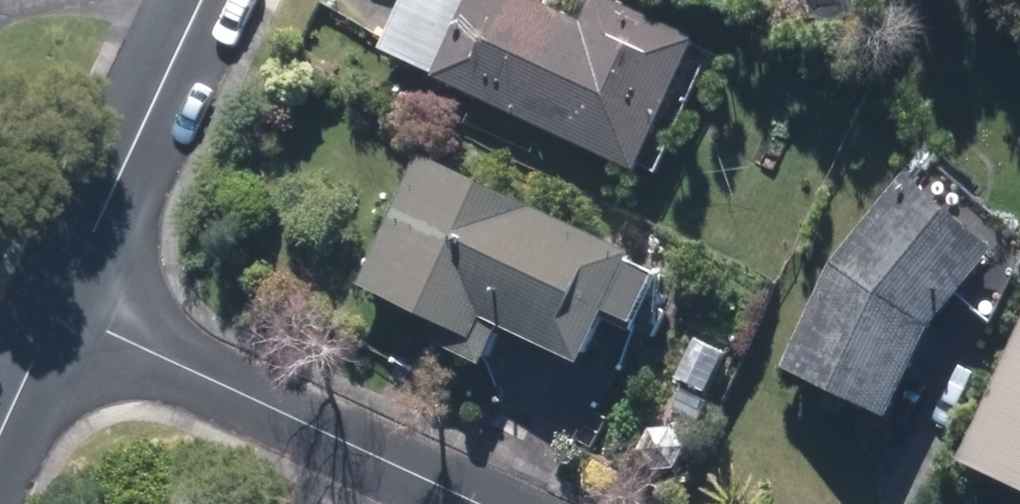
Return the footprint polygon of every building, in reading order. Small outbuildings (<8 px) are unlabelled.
[(596,0),(590,0),(579,24),(529,0),(402,0),(378,49),(645,180),(706,54),(596,0)] [(350,284),(426,323),(417,341),(477,371),(497,334),(580,377),(609,321),(625,329),(655,272),(418,151),(350,284)] [(1001,259),(922,176),(829,263),(784,371),(894,417),(932,325),(1001,259)] [(988,403),(958,472),(1019,498),(1019,329),(988,403)] [(737,355),(695,335),(674,380),(715,400),(737,355)]
